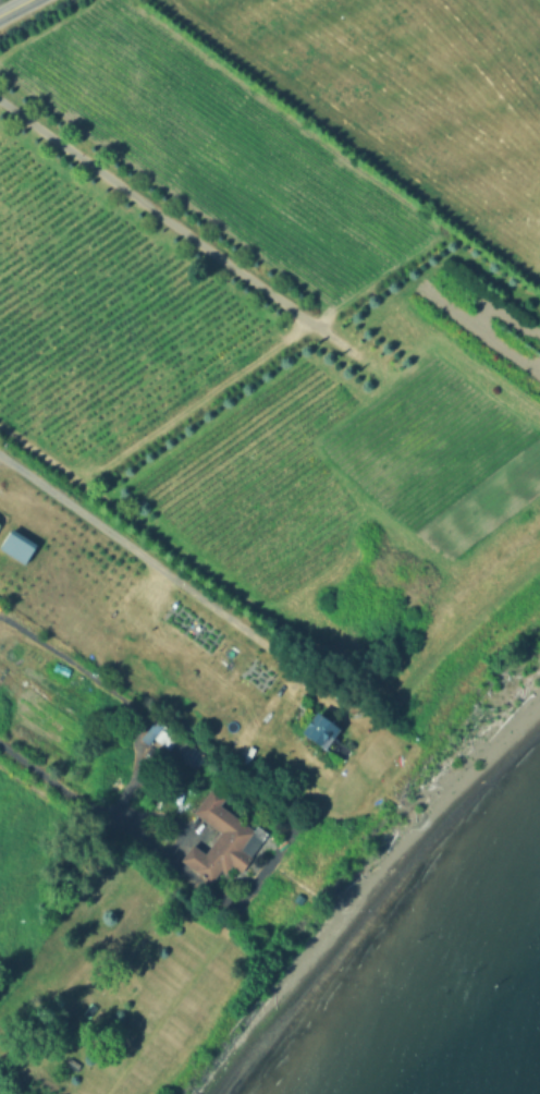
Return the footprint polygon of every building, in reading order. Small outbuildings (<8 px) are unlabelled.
[(34,542),(9,528),(0,545),(0,550),(23,562),(34,542)] [(312,707),(340,726),(323,750),(296,731),(312,707)] [(159,720),(208,755),(197,770),(156,741),(151,746),(144,741),(159,720)] [(269,839),(244,874),(235,868),(230,877),(223,873),(214,885),(183,863),(196,846),(210,855),(224,835),(197,815),(216,788),(230,798),(223,806),(269,839)]
